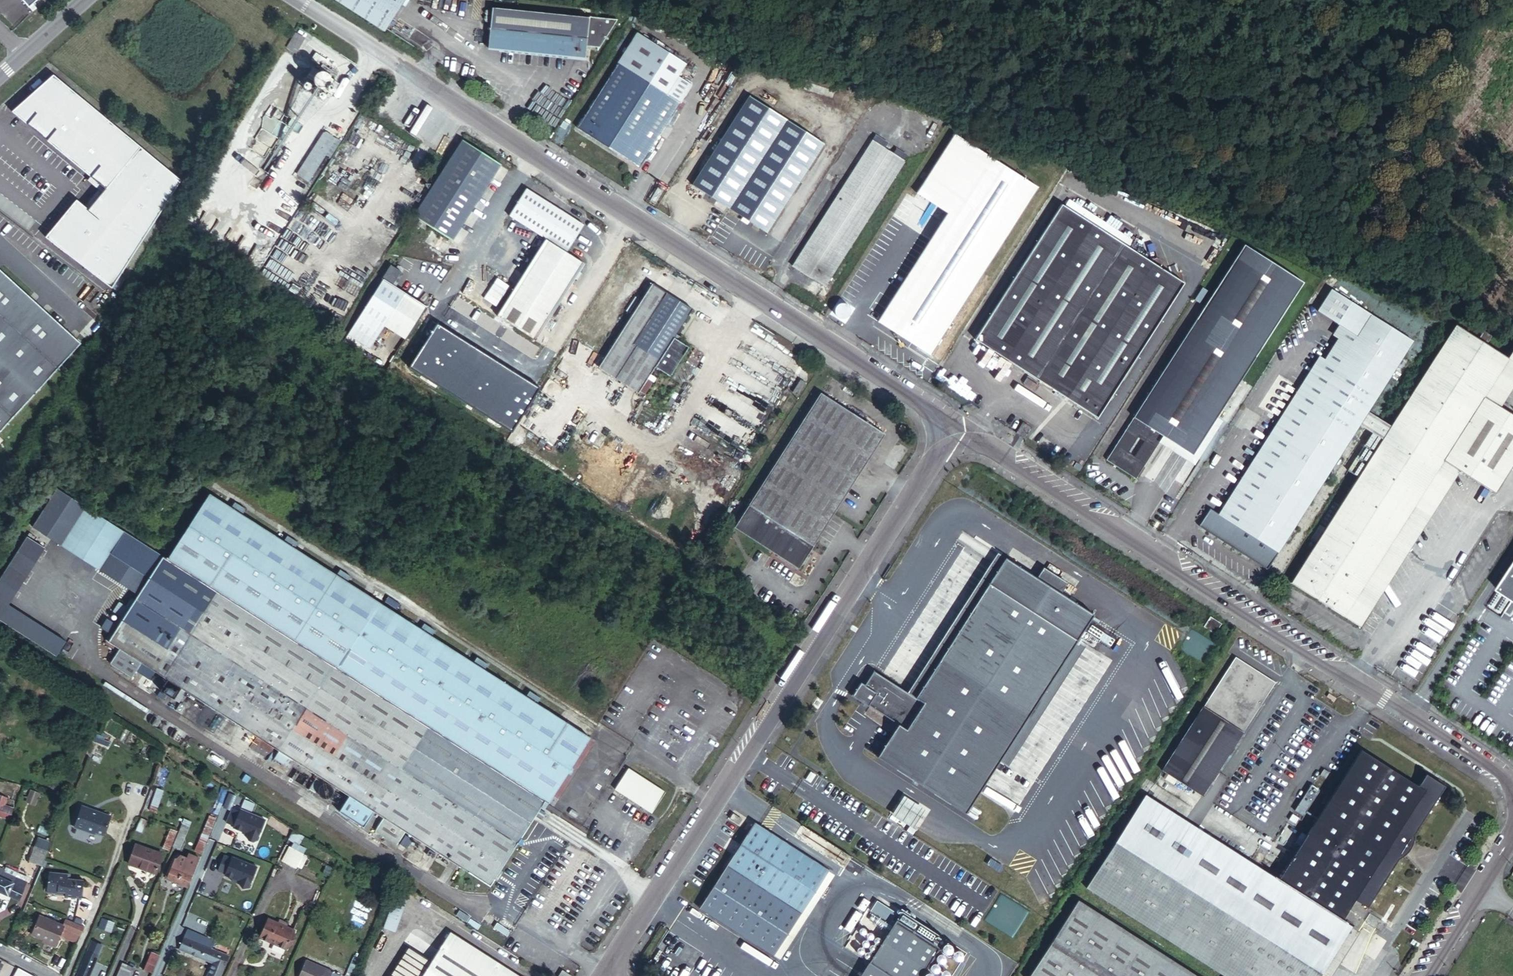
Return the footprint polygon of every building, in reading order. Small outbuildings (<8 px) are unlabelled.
[(381,31),(401,0),(332,0),(381,31)] [(517,49),(541,11),(490,5),(486,46),(517,49)] [(567,14),(541,11),(517,49),(586,56),(587,47),(587,44),(590,16),(573,14),(567,14)] [(590,16),(587,44),(600,46),(618,19),(590,16)] [(688,63),(637,29),(618,60),(669,94),(688,63)] [(300,40),(292,35),(283,48),(292,53),(300,40)] [(321,68),(325,62),(312,54),(308,61),(321,68)] [(669,94),(618,60),(577,126),(641,167),(683,102),(669,94)] [(318,73),(320,69),(315,66),(307,81),(314,85),(313,87),(320,91),(321,89),(329,94),(336,84),(326,78),(318,73)] [(326,78),(330,72),(322,67),(321,68),(320,69),(318,73),(326,78)] [(57,75),(16,112),(108,191),(100,200),(90,211),(79,201),(47,238),(113,290),(183,182),(57,75)] [(364,93),(356,88),(350,97),(359,102),(364,93)] [(690,183),(697,187),(755,98),(749,94),(690,183)] [(755,98),(697,187),(720,201),(777,112),(755,98)] [(777,112),(720,201),(740,214),(797,125),(777,112)] [(797,125),(740,214),(761,228),(818,139),(797,125)] [(929,197),(966,139),(957,133),(920,191),(929,197)] [(320,156),(326,160),(334,147),(320,137),(312,151),(311,151),(291,183),(299,188),(318,160),(320,156)] [(498,162),(461,137),(441,169),(412,214),(449,238),(477,195),(498,162)] [(826,144),(818,139),(761,228),(769,232),(826,144)] [(906,160),(873,139),(794,264),(826,286),(906,160)] [(987,153),(966,139),(929,197),(950,211),(987,153)] [(950,211),(881,321),(901,334),(1007,167),(987,153),(950,211)] [(1007,167),(901,334),(923,348),(1030,181),(1007,167)] [(977,338),(1040,378),(1056,354),(1095,381),(1080,404),(1099,416),(1200,259),(1079,180),(977,338)] [(1039,187),(1030,181),(923,348),(932,354),(1039,187)] [(441,395),(481,421),(552,311),(554,313),(559,305),(557,303),(583,263),(565,252),(583,224),(525,187),(508,214),(545,238),(479,340),(425,305),(404,338),(456,371),(441,395)] [(1114,467),(1253,250),(1251,249),(1111,465),(1114,467)] [(1274,264),(1253,250),(1114,467),(1135,479),(1274,264)] [(383,324),(404,338),(425,305),(391,284),(400,270),(389,263),(381,277),(382,278),(346,333),(368,347),(383,324)] [(1274,264),(1135,479),(1142,484),(1168,440),(1184,450),(1295,278),(1274,264)] [(79,344),(0,274),(0,433),(79,344)] [(1295,278),(1184,450),(1199,460),(1310,287),(1295,278)] [(692,308),(653,283),(600,365),(639,390),(655,367),(670,376),(689,346),(674,337),(692,308)] [(1363,427),(1372,414),(1392,381),(1406,360),(1416,344),(1333,291),(1319,314),(1344,330),(1349,333),(1229,520),(1224,517),(1213,510),(1201,528),(1270,573),(1288,545),(1298,529),(1329,481),(1342,460),(1363,427)] [(1302,591),(1467,332),(1455,324),(1389,425),(1382,420),(1374,433),(1376,435),(1360,460),(1369,466),(1292,585),(1302,591)] [(1349,333),(1344,330),(1224,517),(1229,520),(1349,333)] [(1322,604),(1492,337),(1485,333),(1480,341),(1467,332),(1302,591),(1322,604)] [(1494,339),(1492,337),(1322,604),(1345,619),(1356,602),(1446,462),(1487,397),(1510,360),(1489,347),(1494,339)] [(1056,354),(1040,378),(1080,404),(1095,381),(1056,354)] [(1510,360),(1487,397),(1504,408),(1512,394),(1512,356),(1510,360)] [(1406,360),(1392,381),(1397,384),(1411,364),(1406,360)] [(1265,396),(1257,390),(1247,406),(1254,411),(1265,396)] [(888,433),(823,391),(736,526),(800,568),(888,433)] [(1506,410),(1504,408),(1487,397),(1446,462),(1463,473),(1465,474),(1506,410)] [(1506,410),(1465,474),(1487,489),(1512,448),(1512,414),(1506,410)] [(1374,433),(1382,420),(1372,414),(1363,427),(1374,433)] [(1022,421),(1015,431),(1023,438),(1032,427),(1022,421)] [(1487,489),(1497,495),(1512,470),(1512,448),(1487,489)] [(1346,463),(1342,460),(1329,481),(1333,483),(1346,463)] [(1463,473),(1446,462),(1356,602),(1373,612),(1463,473)] [(129,531),(62,488),(36,528),(104,571),(143,596),(154,579),(115,554),(129,531)] [(172,559),(129,531),(115,554),(154,579),(143,596),(113,643),(123,649),(114,664),(135,677),(144,662),(158,671),(170,679),(169,681),(157,673),(148,686),(161,694),(164,690),(178,699),(185,689),(281,751),(276,759),(292,769),(297,761),(351,797),(341,813),(365,828),(376,812),(386,819),(377,832),(398,846),(407,832),(492,887),(548,802),(552,804),(594,739),(541,704),(544,699),(534,692),(530,698),(489,671),(492,665),(482,658),(478,664),(436,637),(440,631),(429,624),(425,630),(352,582),(356,577),(345,570),(341,576),(300,548),(303,543),(292,536),(288,542),(247,515),(250,509),(239,501),(235,507),(214,494),(172,559)] [(1301,531),(1298,529),(1288,545),(1291,547),(1301,531)] [(30,537),(0,584),(0,620),(59,658),(69,643),(11,606),(48,549),(30,537)] [(875,755),(964,811),(1092,612),(1005,556),(915,697),(871,669),(862,684),(858,681),(851,693),(896,722),(875,755)] [(1497,591),(1512,600),(1504,613),(1511,617),(1512,613),(1512,566),(1497,591)] [(1273,587),(1266,583),(1261,591),(1268,595),(1273,587)] [(1288,591),(1282,588),(1276,598),(1282,601),(1288,591)] [(388,596),(379,590),(375,596),(385,601),(386,600),(388,601),(388,602),(399,610),(400,608),(403,609),(404,608),(402,606),(403,604),(391,596),(390,598),(387,597),(388,596)] [(1356,602),(1345,619),(1361,630),(1373,612),(1356,602)] [(1221,623),(1211,617),(1206,625),(1216,631),(1221,623)] [(1235,655),(1207,699),(1247,724),(1275,682),(1235,655)] [(135,677),(148,686),(157,673),(158,671),(144,662),(135,677)] [(1339,698),(1330,692),(1328,696),(1337,702),(1339,698)] [(1207,699),(1193,720),(1233,745),(1247,724),(1207,699)] [(1180,741),(1219,766),(1233,745),(1193,720),(1180,741)] [(1180,741),(1167,761),(1206,786),(1219,766),(1180,741)] [(1405,855),(1412,844),(1416,847),(1416,845),(1416,843),(1416,840),(1420,835),(1449,790),(1430,778),(1422,790),(1365,753),(1344,786),(1330,807),(1317,828),(1304,848),(1289,871),(1353,911),(1358,905),(1370,913),(1380,897),(1393,877),(1401,863),(1405,862),(1408,860),(1404,857),(1405,855)] [(1206,786),(1167,761),(1162,768),(1200,795),(1206,786)] [(667,793),(630,768),(617,789),(653,814),(667,793)] [(325,783),(318,794),(326,800),(331,802),(332,801),(339,805),(341,801),(344,803),(346,799),(334,791),(335,789),(325,783)] [(326,800),(318,794),(312,803),(321,808),(326,800)] [(1353,930),(1344,924),(1353,911),(1289,871),(1281,884),(1146,796),(1088,886),(1226,975),(1324,975),(1353,930)] [(7,817),(10,806),(0,803),(0,815),(7,817)] [(95,831),(104,834),(110,815),(81,805),(74,825),(94,832),(95,831)] [(247,839),(253,841),(266,816),(261,813),(255,824),(254,824),(247,839)] [(142,817),(136,830),(144,833),(149,820),(142,817)] [(219,821),(214,831),(223,833),(227,825),(219,821)] [(812,894),(827,870),(754,823),(739,847),(812,894)] [(182,826),(173,845),(181,848),(189,829),(182,826)] [(216,849),(223,833),(214,831),(208,845),(216,849)] [(195,849),(201,851),(205,839),(199,837),(195,849)] [(46,854),(48,849),(35,844),(29,858),(42,863),(44,857),(46,854)] [(135,844),(128,862),(155,873),(162,855),(135,844)] [(298,852),(302,853),(303,850),(295,844),(292,850),(298,852)] [(1405,855),(1410,858),(1411,857),(1413,854),(1415,851),(1416,848),(1416,847),(1412,844),(1405,855)] [(799,913),(812,894),(739,847),(726,866),(799,913)] [(296,865),(302,853),(298,852),(292,850),(287,861),(296,865)] [(215,871),(249,884),(256,864),(223,851),(215,871)] [(186,887),(187,884),(167,876),(171,866),(173,860),(179,855),(178,853),(172,858),(164,878),(186,887)] [(167,876),(187,884),(194,867),(184,863),(186,858),(179,855),(173,860),(171,866),(167,876)] [(18,899),(28,880),(17,874),(19,869),(8,864),(6,867),(0,864),(0,891),(18,899)] [(787,933),(799,913),(726,866),(711,888),(775,929),(776,927),(787,933)] [(83,878),(70,877),(66,877),(67,873),(48,872),(46,892),(64,894),(64,895),(81,897),(83,878)] [(711,888),(699,907),(763,948),(775,929),(711,888)] [(184,896),(173,922),(177,924),(183,911),(188,913),(193,900),(184,896)] [(384,927),(396,930),(403,901),(391,898),(384,927)] [(1079,901),(1072,911),(1058,932),(1045,952),(1032,972),(1030,975),(1197,975),(1079,901)] [(892,975),(919,975),(945,938),(901,909),(867,960),(892,975)] [(64,925),(39,916),(31,934),(43,939),(47,940),(46,943),(55,946),(59,935),(64,925)] [(101,916),(97,926),(110,930),(113,921),(101,916)] [(274,938),(273,940),(287,947),(295,928),(268,917),(262,933),(274,938)] [(84,925),(66,918),(64,925),(59,935),(77,942),(84,925)] [(775,929),(785,936),(786,934),(787,933),(776,927),(775,929)] [(184,936),(229,955),(232,947),(187,928),(184,936)] [(763,948),(773,955),(785,936),(775,929),(763,948)] [(453,932),(425,975),(520,975),(453,932)] [(229,955),(184,936),(179,948),(213,962),(207,975),(220,975),(229,955)] [(1409,947),(1416,951),(1420,945),(1414,941),(1409,947)] [(410,946),(389,975),(418,975),(430,959),(410,946)] [(487,953),(524,975),(526,975),(529,971),(490,948),(487,953)] [(149,949),(143,967),(152,971),(159,953),(149,949)] [(78,975),(91,975),(98,956),(87,952),(78,975)] [(125,956),(121,966),(117,975),(131,975),(137,961),(125,956)] [(299,975),(341,975),(342,974),(306,958),(299,975)] [(867,960),(857,975),(892,975),(867,960)] [(18,967),(13,975),(36,975),(18,967)]
